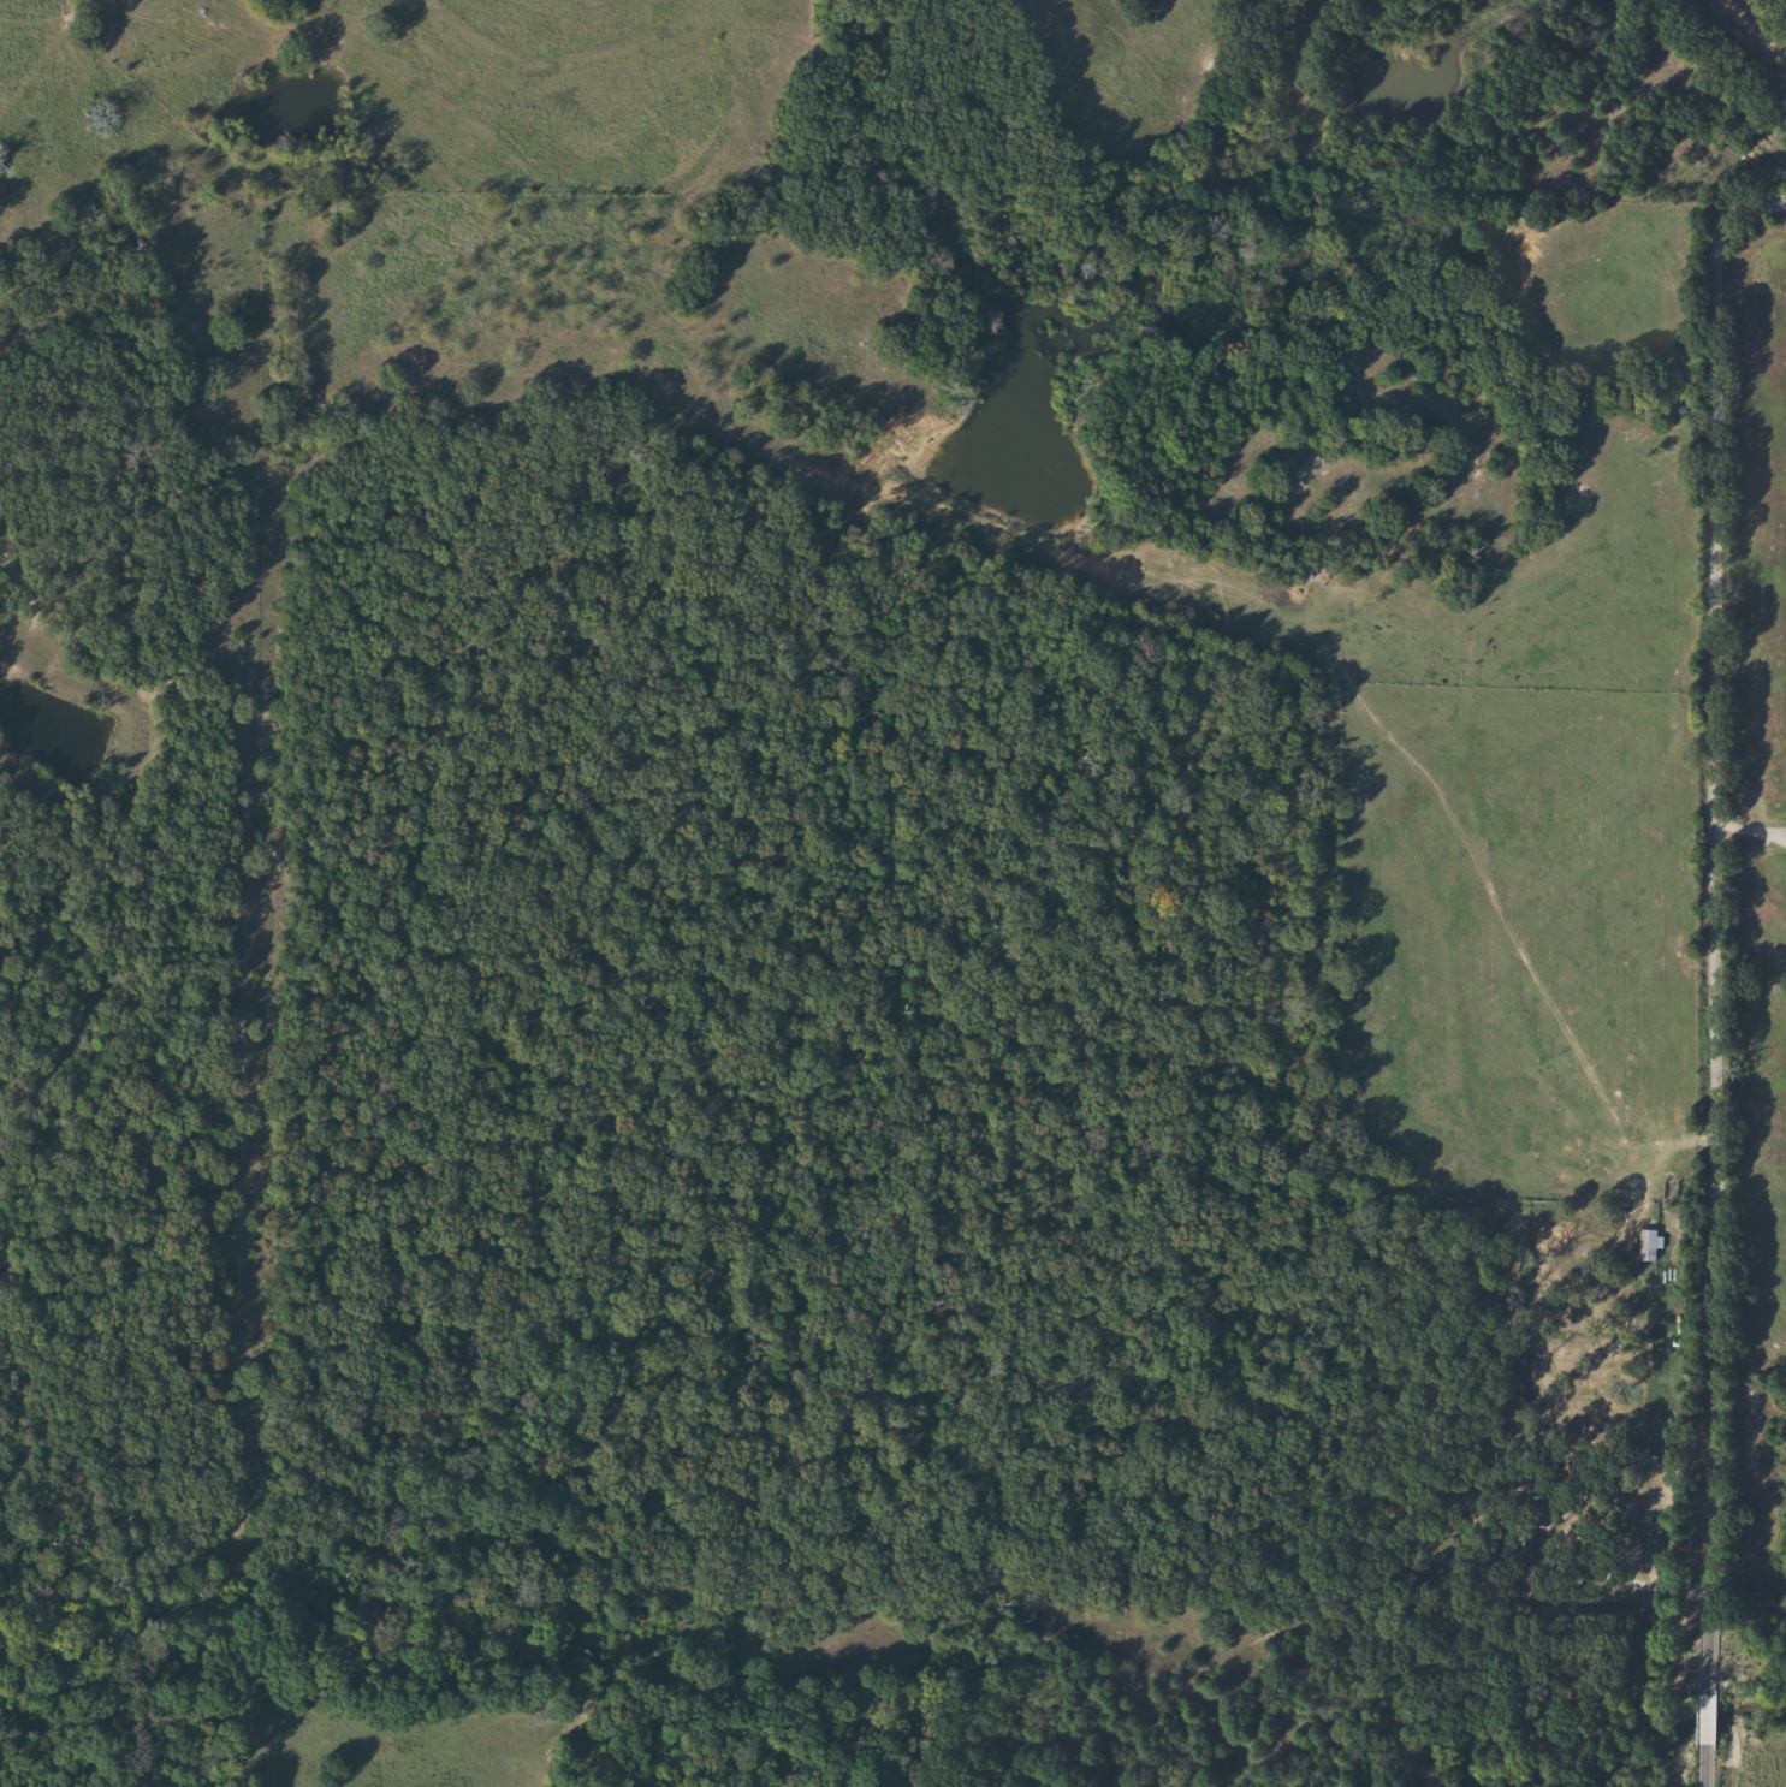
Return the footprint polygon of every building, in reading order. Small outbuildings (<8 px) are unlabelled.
[(1650,1260),(1632,1260),(1632,1229),(1650,1229),(1650,1260)]
